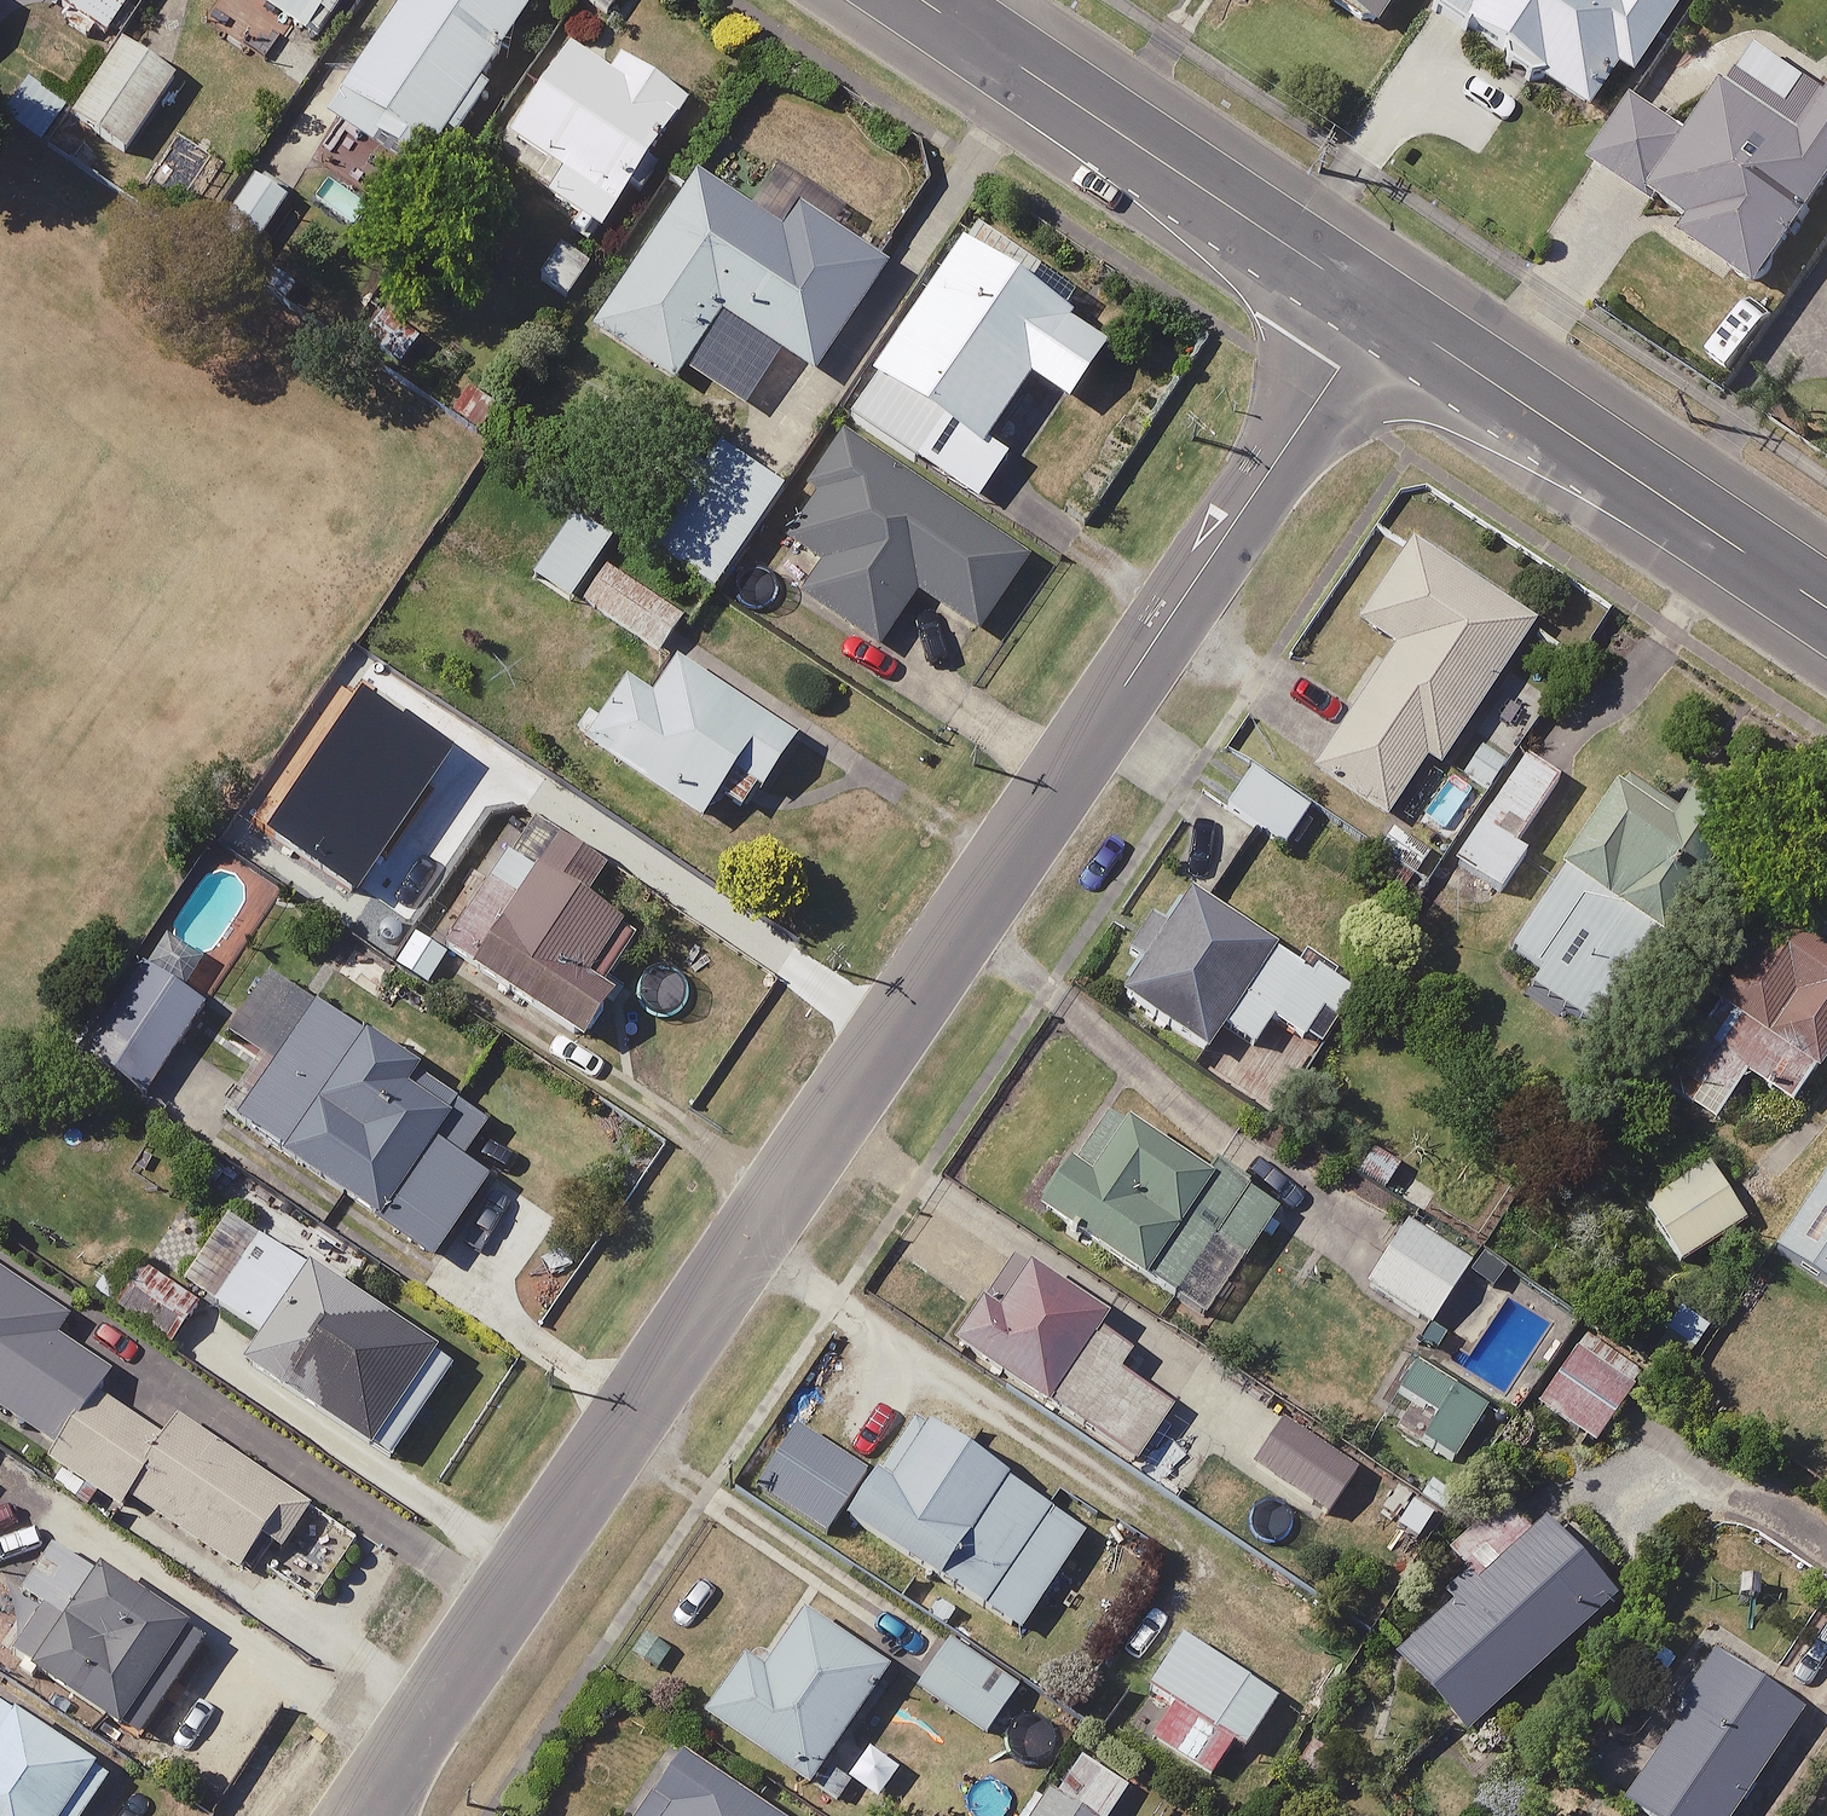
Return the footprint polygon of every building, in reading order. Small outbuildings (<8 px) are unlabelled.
[(58,13),(104,41),(130,0),(66,0),(58,13)] [(314,42),(342,0),(252,0),(314,42)] [(330,114),(422,174),(532,4),(525,0),(404,0),(330,114)] [(1373,29),(1390,0),(1325,0),(1373,29)] [(1431,11),(1582,114),(1611,71),(1626,81),(1680,0),(1438,0),(1431,11)] [(1762,31),(1686,140),(1624,98),(1582,159),(1688,232),(1681,242),(1753,292),(1826,184),(1826,76),(1762,31)] [(172,81),(121,47),(73,120),(124,154),(172,81)] [(605,76),(565,50),(505,140),(559,175),(544,197),(599,234),(683,107),(615,62),(605,76)] [(66,110),(28,83),(2,119),(40,146),(66,110)] [(289,198),(254,176),(212,241),(247,263),(289,198)] [(782,239),(695,181),(593,333),(673,387),(719,317),(811,378),(882,272),(798,215),(782,239)] [(1069,300),(970,233),(845,417),(915,464),(939,427),(977,453),(1025,382),(1063,408),(1100,353),(1054,322),(1069,300)] [(782,492),(716,447),(644,552),(710,597),(782,492)] [(1020,566),(845,453),(786,545),(823,569),(801,603),(876,652),(912,596),(975,636),(1020,566)] [(1532,624),(1410,544),(1357,626),(1390,648),(1309,772),(1384,821),(1423,761),(1436,770),(1532,624)] [(790,745),(674,666),(650,702),(621,682),(580,742),(701,825),(717,801),(741,818),(790,745)] [(1564,778),(1526,753),(1450,870),(1496,900),(1523,858),(1515,853),(1564,778)] [(1305,811),(1247,775),(1224,812),(1282,848),(1305,811)] [(1721,849),(1619,779),(1560,865),(1567,869),(1527,927),(1548,941),(1519,983),(1594,1034),(1721,849)] [(420,881),(318,808),(274,870),(375,943),(420,881)] [(631,944),(482,840),(416,936),(576,1047),(607,1001),(596,994),(631,944)] [(1307,976),(1181,899),(1116,1004),(1200,1056),(1221,1023),(1255,1044),(1270,1019),(1305,1041),(1323,1013),(1336,1021),(1354,992),(1313,967),(1307,976)] [(1777,901),(1658,1086),(1714,1122),(1743,1077),(1791,1108),(1826,1052),(1826,933),(1777,901)] [(200,1011),(139,969),(81,1054),(142,1095),(200,1011)] [(482,1129),(267,977),(226,1035),(269,1066),(229,1122),(429,1263),(484,1184),(456,1164),(482,1129)] [(1204,1182),(1101,1116),(1038,1214),(1204,1321),(1271,1216),(1209,1176),(1204,1182)] [(1742,1226),(1707,1168),(1642,1207),(1677,1265),(1742,1226)] [(1773,1252),(1826,1289),(1826,1171),(1773,1252)] [(1468,1263),(1403,1224),(1366,1287),(1431,1326),(1468,1263)] [(359,1267),(324,1244),(241,1372),(386,1465),(447,1370),(338,1299),(359,1267)] [(1092,1314),(1010,1259),(953,1344),(1128,1460),(1162,1408),(1107,1372),(1123,1348),(1086,1323),(1092,1314)] [(0,1267),(0,1412),(51,1446),(43,1458),(117,1507),(126,1493),(233,1565),(257,1529),(281,1545),(308,1504),(179,1418),(168,1435),(100,1389),(113,1371),(55,1332),(68,1313),(0,1267)] [(197,1304),(143,1269),(117,1308),(171,1343),(197,1304)] [(1628,1392),(1572,1352),(1535,1406),(1591,1445),(1628,1392)] [(1410,1366),(1394,1394),(1418,1408),(1400,1439),(1449,1468),(1484,1410),(1410,1366)] [(1357,1468),(1289,1421),(1253,1472),(1321,1520),(1357,1468)] [(1083,1531),(909,1422),(845,1524),(1020,1633),(1083,1531)] [(858,1479),(790,1433),(747,1495),(815,1541),(858,1479)] [(1626,1590),(1557,1511),(1391,1656),(1460,1735),(1626,1590)] [(200,1642),(74,1561),(9,1662),(135,1743),(200,1642)] [(881,1676),(801,1622),(766,1674),(746,1660),(707,1718),(807,1785),(881,1676)] [(1275,1698),(1174,1634),(1142,1685),(1198,1720),(1175,1756),(1221,1785),(1275,1698)] [(1015,1690),(945,1641),(914,1685),(983,1734),(1015,1690)] [(1712,1656),(1616,1802),(1637,1815),(1729,1815),(1798,1712),(1712,1656)] [(0,1709),(0,1815),(81,1815),(106,1778),(0,1709)] [(1081,1748),(1035,1815),(1118,1815),(1138,1787),(1081,1748)] [(669,1758),(631,1815),(756,1815),(669,1758)]
